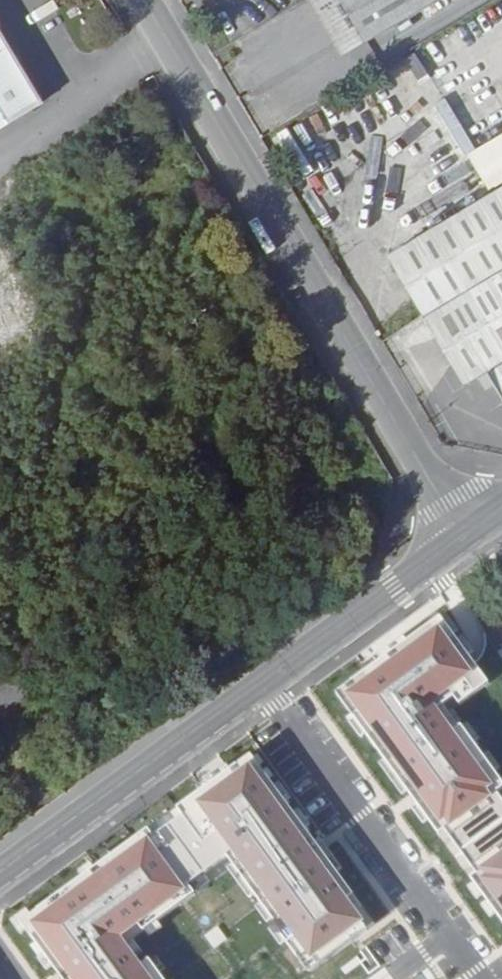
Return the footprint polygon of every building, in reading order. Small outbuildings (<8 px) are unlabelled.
[(341,0),(308,0),(342,57),(366,43),(341,0)] [(366,43),(438,0),(341,0),(366,43)] [(48,110),(0,28),(0,138),(48,110)] [(466,154),(488,191),(501,183),(501,133),(466,154)] [(501,264),(501,189),(390,256),(422,311),(501,264)] [(422,311),(467,387),(491,373),(501,392),(501,264),(422,311)] [(477,677),(443,630),(347,697),(443,835),(499,795),(437,705),(477,677)] [(252,765),(198,805),(312,963),(365,923),(252,765)] [(147,840),(31,925),(70,978),(154,978),(124,937),(188,893),(147,840)] [(474,879),(501,916),(501,858),(474,879)]
